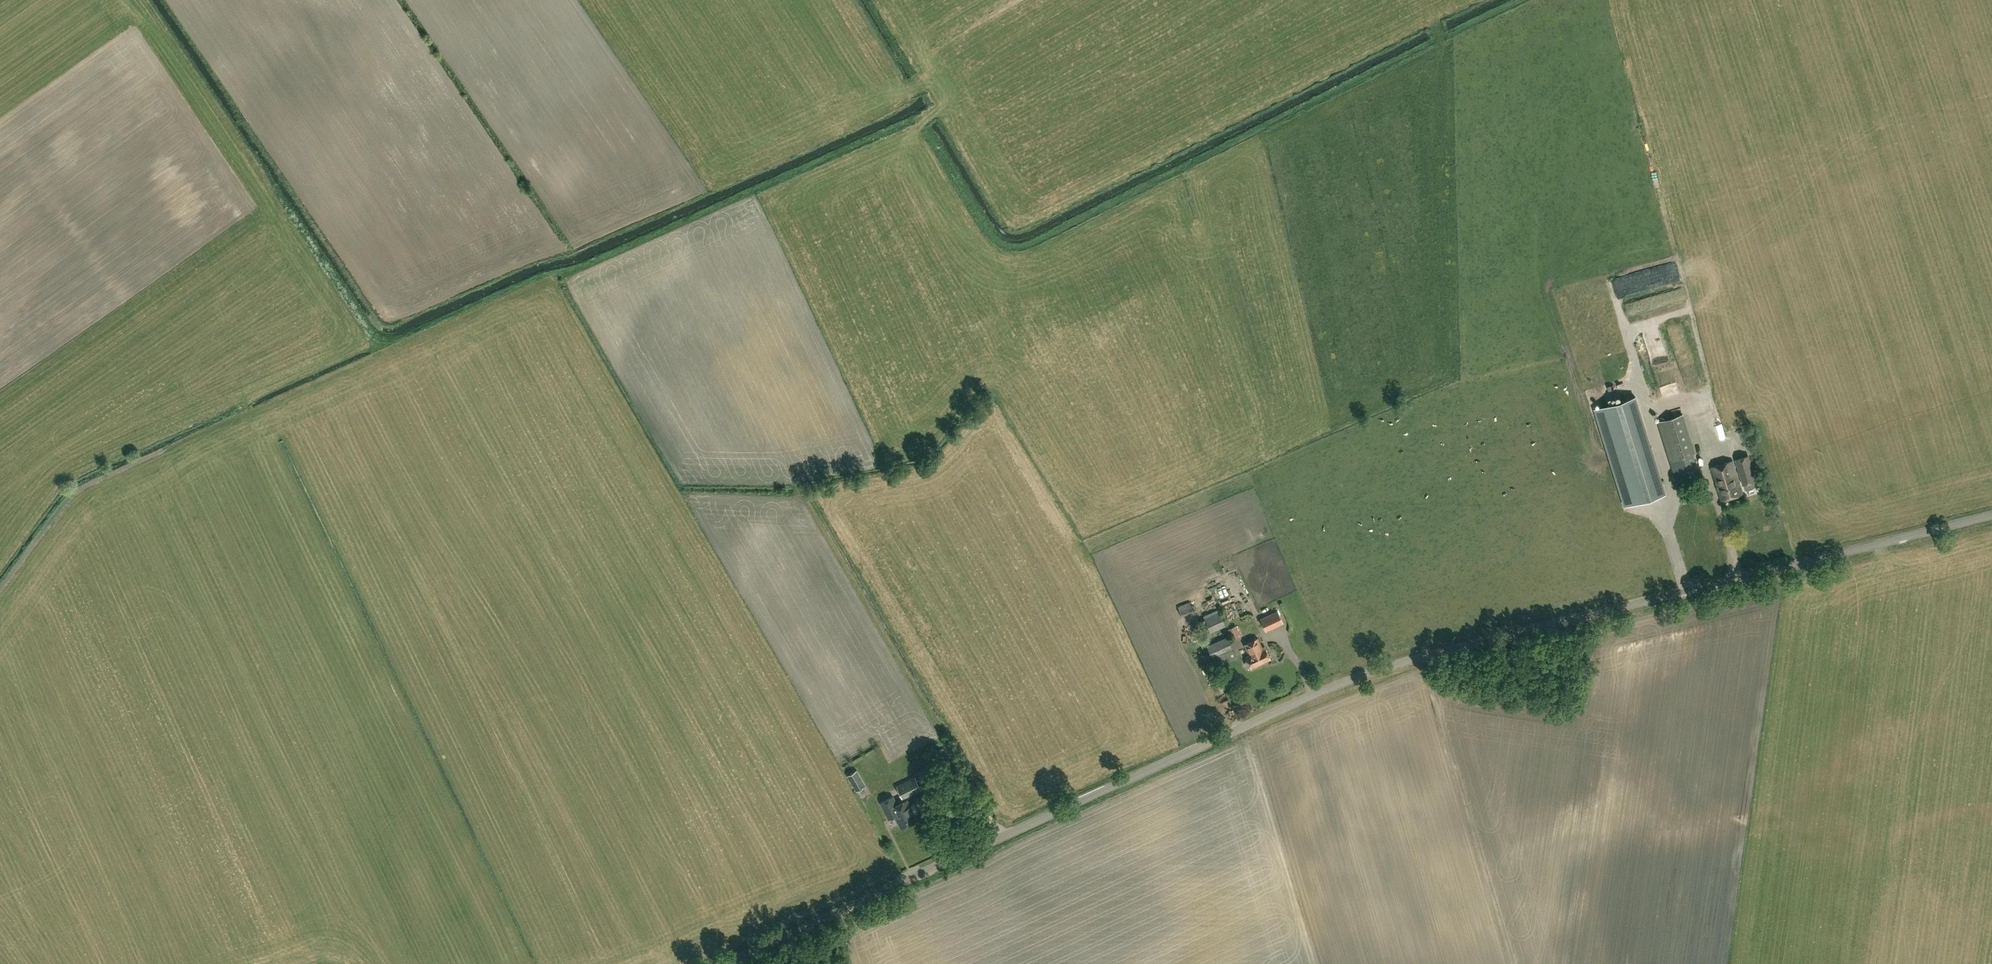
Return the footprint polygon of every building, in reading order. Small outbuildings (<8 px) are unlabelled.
[(1666,493),(1636,396),(1597,408),(1627,505),(1666,493)] [(1680,488),(1702,481),(1693,453),(1695,452),(1683,414),(1659,421),(1680,488)] [(1754,474),(1749,455),(1737,459),(1743,478),(1741,478),(1743,485),(1757,481),(1756,474),(1754,474)] [(1721,499),(1743,493),(1733,460),(1711,466),(1721,499)] [(1181,616),(1194,612),(1190,601),(1178,606),(1181,616)] [(1210,632),(1226,626),(1218,609),(1203,615),(1210,632)] [(1266,632),(1283,623),(1277,610),(1260,618),(1266,632)] [(1232,640),(1241,636),(1236,625),(1227,630),(1232,640)] [(1216,667),(1237,658),(1227,637),(1207,645),(1216,667)] [(1262,648),(1258,638),(1244,645),(1248,654),(1245,656),(1247,661),(1246,661),(1245,663),(1247,667),(1249,667),(1250,667),(1251,668),(1270,659),(1265,647),(1262,648)] [(854,771),(848,775),(852,783),(859,779),(854,771)] [(904,798),(922,789),(916,777),(912,779),(897,786),(904,798)] [(898,804),(893,795),(880,802),(889,819),(895,815),(901,827),(916,820),(906,800),(898,804)]
